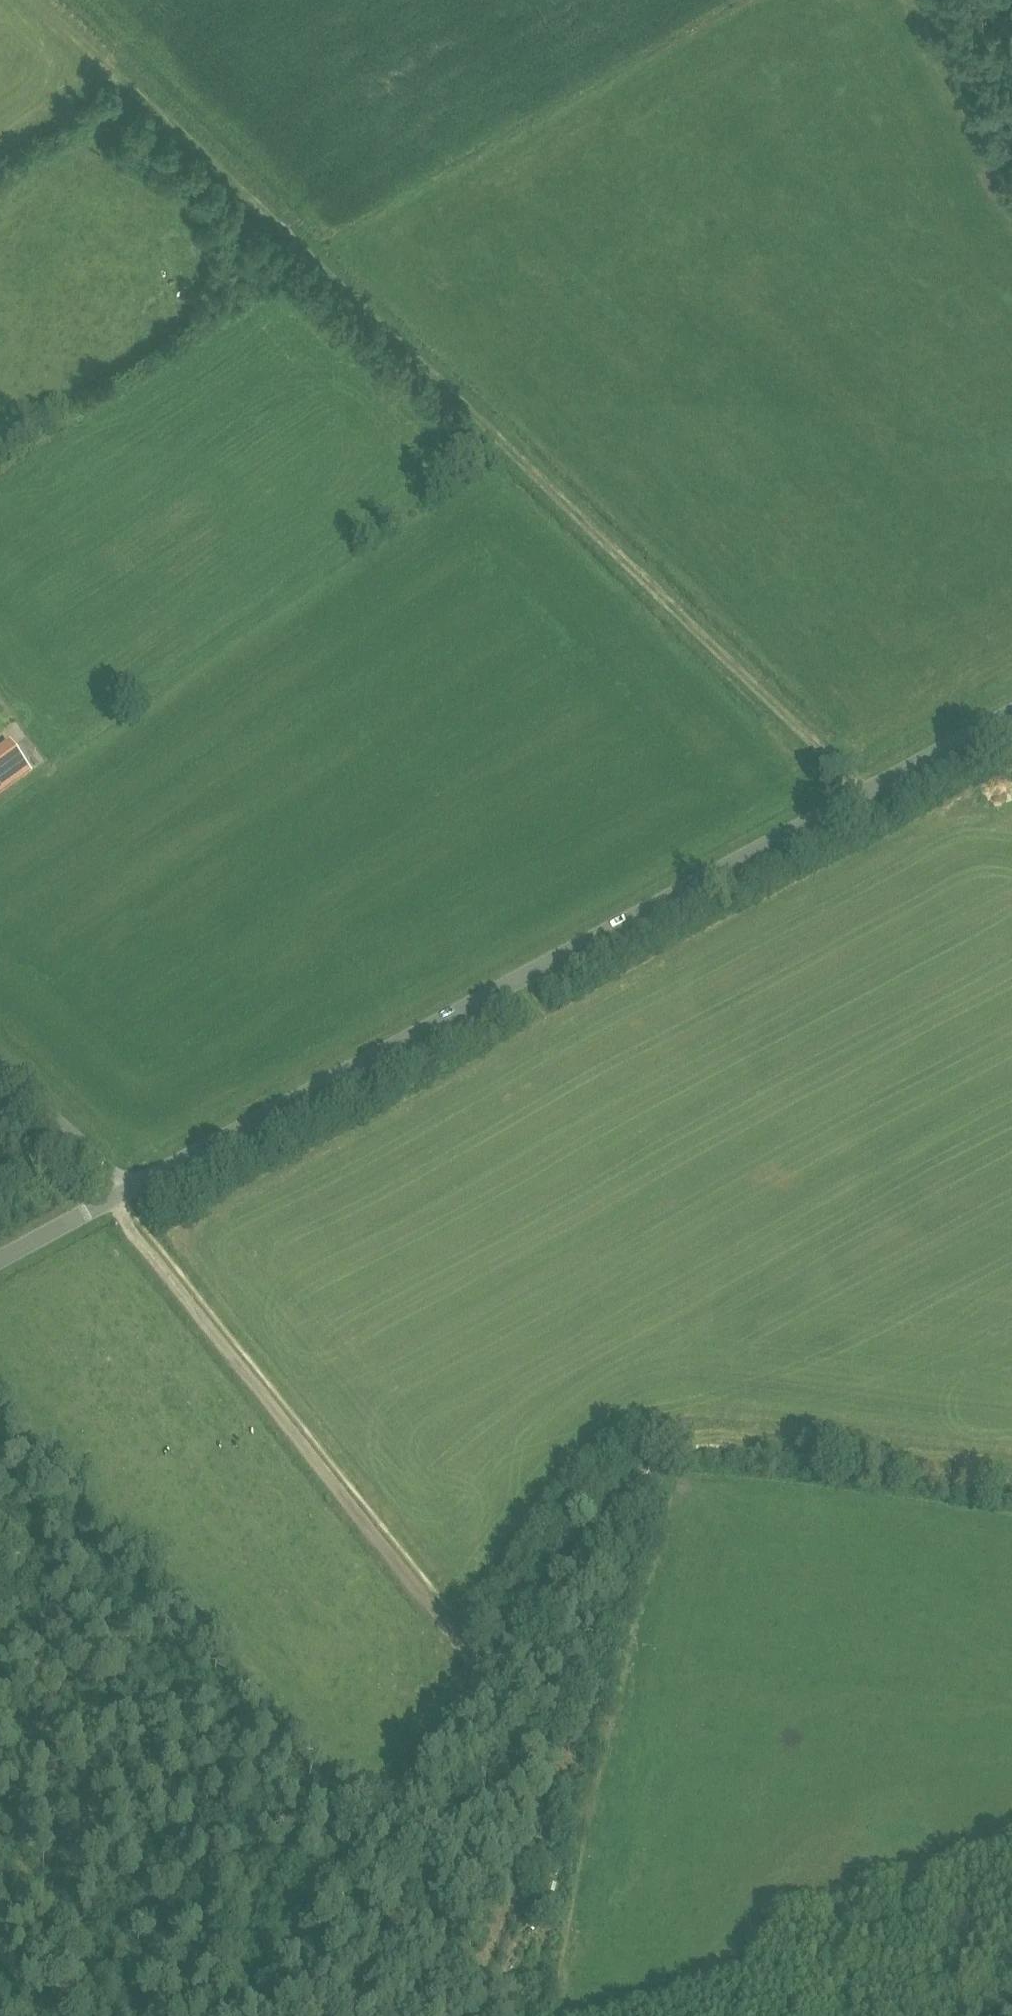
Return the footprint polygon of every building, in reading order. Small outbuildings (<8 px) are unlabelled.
[(10,748),(0,755),(0,793),(28,773),(10,748)]
